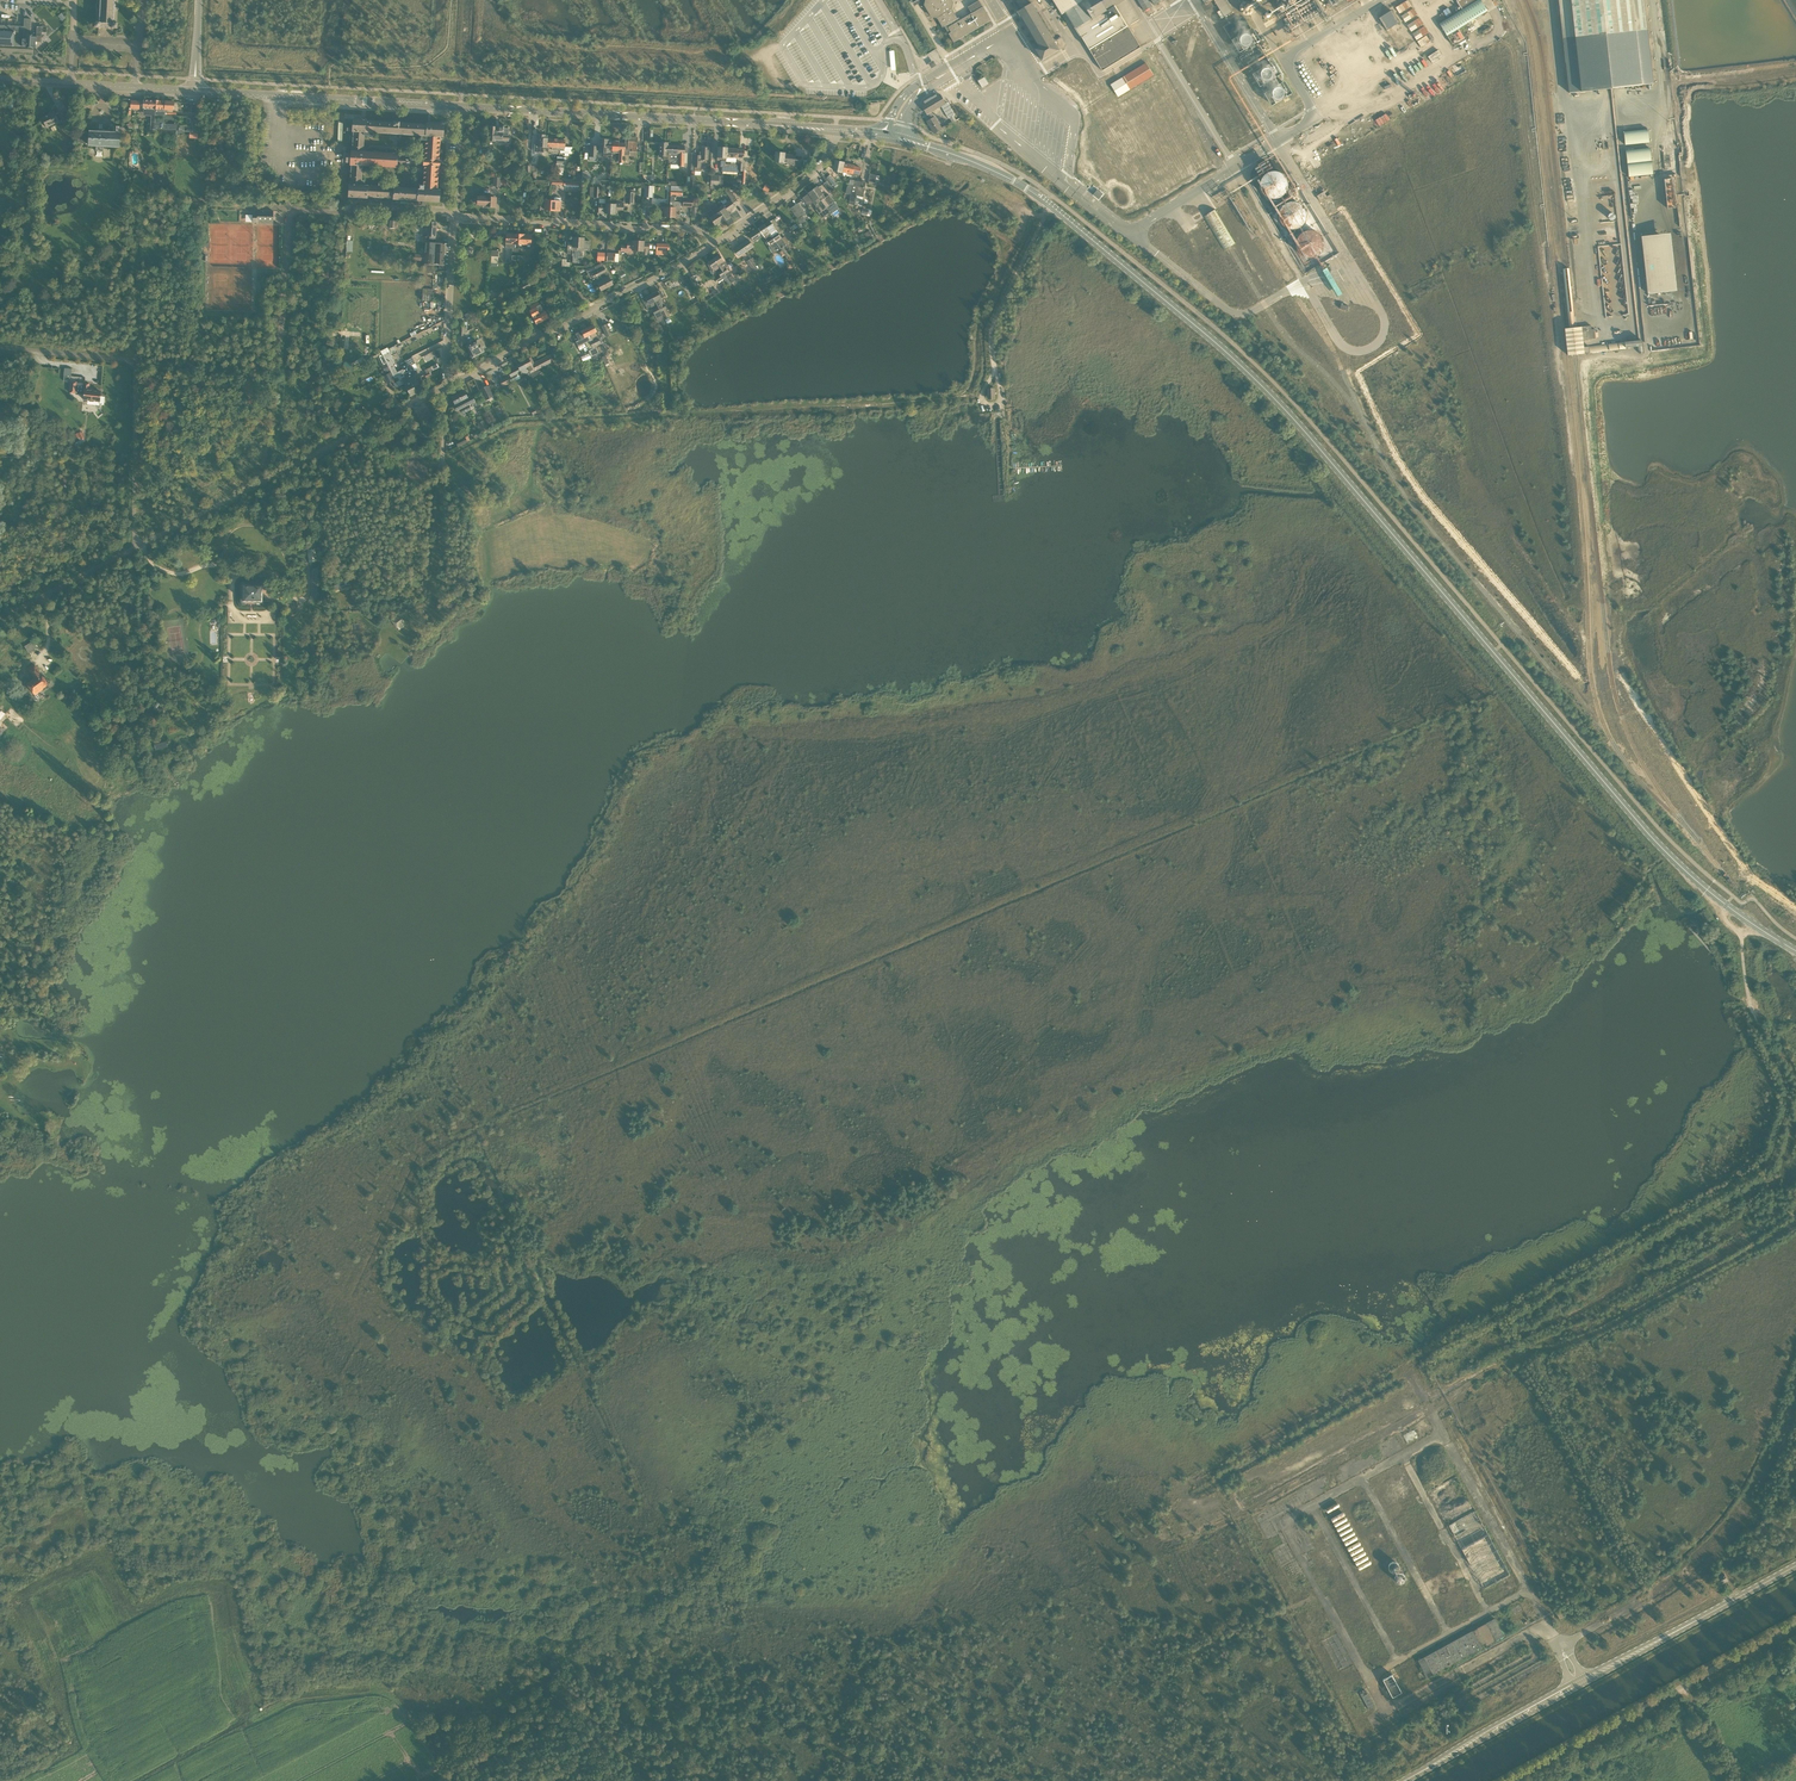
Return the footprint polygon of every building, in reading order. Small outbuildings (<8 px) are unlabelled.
[(100,28),(100,27),(112,28),(117,29),(118,23),(117,23),(117,10),(118,10),(119,5),(118,5),(118,0),(97,0),(97,4),(96,4),(96,9),(97,9),(96,22),(95,22),(95,27),(100,28)] [(924,5),(931,17),(937,18),(942,27),(944,26),(954,42),(991,20),(983,7),(979,1),(968,7),(972,13),(960,20),(959,17),(957,18),(952,9),(954,3),(952,0),(925,0),(924,5)] [(1034,8),(1032,4),(1031,5),(1028,0),(1009,0),(1011,3),(1013,1),(1020,12),(1018,12),(1021,16),(1036,41),(1040,48),(1036,50),(1042,61),(1059,51),(1034,8)] [(1062,14),(1064,13),(1071,25),(1073,24),(1090,51),(1103,71),(1141,48),(1128,27),(1140,20),(1128,0),(1053,0),(1062,14)] [(1144,11),(1152,7),(1148,0),(1137,0),(1144,11)] [(1227,0),(1216,0),(1214,1),(1225,18),(1234,12),(1227,0)] [(1241,4),(1244,10),(1257,3),(1256,0),(1248,0),(1241,4)] [(1396,7),(1400,14),(1412,6),(1408,0),(1407,0),(1396,7)] [(1481,0),(1457,0),(1458,2),(1462,9),(1439,24),(1447,36),(1488,11),(1481,0)] [(1644,0),(1559,0),(1570,93),(1653,84),(1644,0)] [(1261,13),(1265,18),(1280,7),(1277,2),(1261,13)] [(1413,8),(1401,16),(1405,22),(1417,14),(1413,8)] [(1379,18),(1391,36),(1403,28),(1391,10),(1379,18)] [(62,21),(66,17),(62,12),(57,16),(62,21)] [(1225,24),(1241,51),(1259,40),(1244,14),(1225,24)] [(24,22),(23,26),(22,46),(22,47),(26,47),(35,48),(36,41),(41,42),(42,32),(46,32),(47,26),(42,26),(42,27),(37,27),(36,36),(27,35),(27,33),(30,33),(31,19),(24,18),(24,22)] [(1419,18),(1407,25),(1411,31),(1423,24),(1419,18)] [(0,25),(0,45),(13,46),(22,46),(23,26),(0,25)] [(1425,26),(1413,34),(1416,40),(1428,32),(1425,26)] [(1358,42),(1350,45),(1353,51),(1347,53),(1349,59),(1362,54),(1358,42)] [(1438,49),(1428,56),(1432,63),(1443,56),(1438,49)] [(1272,62),(1252,74),(1260,86),(1279,74),(1272,62)] [(1146,63),(1111,84),(1118,97),(1154,75),(1146,63)] [(978,81),(982,88),(989,84),(985,77),(978,81)] [(941,106),(946,104),(946,103),(940,94),(937,96),(937,95),(924,102),(925,103),(922,105),(927,114),(931,119),(927,121),(934,133),(942,129),(935,117),(934,118),(931,112),(941,106)] [(130,108),(139,109),(140,101),(131,100),(130,108)] [(158,101),(144,100),(143,108),(143,112),(152,112),(151,121),(155,121),(155,116),(156,106),(158,106),(158,101)] [(166,101),(158,101),(158,106),(156,106),(155,116),(165,116),(165,115),(166,115),(167,112),(165,112),(166,101)] [(173,102),(166,101),(165,112),(167,112),(166,115),(176,116),(176,112),(173,112),(173,102)] [(959,101),(954,106),(964,115),(968,110),(959,101)] [(946,104),(941,106),(949,119),(955,115),(948,103),(946,103),(946,104)] [(67,121),(62,111),(58,113),(59,113),(55,115),(54,112),(50,113),(51,114),(42,118),(46,127),(58,121),(61,119),(63,123),(67,121)] [(439,190),(437,190),(439,165),(439,162),(440,137),(442,137),(443,124),(427,123),(427,124),(365,120),(353,119),(352,132),(353,132),(352,151),(351,151),(351,154),(347,153),(346,162),(351,162),(350,165),(351,165),(350,184),(349,184),(349,197),(350,197),(366,198),(367,196),(393,198),(393,202),(398,203),(398,200),(417,201),(438,202),(439,190)] [(155,121),(155,129),(165,129),(171,130),(176,130),(176,125),(171,125),(165,124),(165,122),(155,121)] [(489,127),(489,140),(495,140),(499,141),(499,142),(509,143),(510,139),(508,139),(508,134),(508,128),(503,128),(503,127),(497,126),(497,128),(495,127),(494,126),(491,126),(490,127),(489,127)] [(124,127),(119,127),(113,127),(113,133),(111,133),(111,132),(90,131),(90,137),(90,146),(110,147),(110,146),(118,147),(119,133),(119,129),(120,129),(124,129),(124,127)] [(1647,129),(1623,131),(1625,145),(1649,142),(1647,129)] [(549,147),(547,147),(547,141),(548,141),(549,139),(547,139),(547,136),(538,135),(537,144),(537,152),(544,152),(544,151),(548,151),(549,147)] [(547,141),(547,147),(549,147),(552,147),(551,150),(560,150),(560,153),(564,153),(572,153),(572,147),(564,146),(565,140),(557,140),(557,139),(549,139),(548,141),(547,141)] [(600,151),(600,153),(601,153),(604,153),(603,157),(608,158),(607,167),(611,168),(612,154),(612,143),(607,142),(607,140),(600,139),(600,145),(600,151)] [(637,156),(637,152),(637,147),(637,141),(628,141),(627,145),(624,145),(624,144),(617,143),(612,143),(612,154),(615,154),(615,150),(619,150),(619,154),(618,161),(617,161),(617,162),(623,163),(628,163),(629,156),(637,156)] [(663,159),(668,160),(668,146),(667,146),(667,143),(660,143),(660,149),(659,156),(663,156),(663,159)] [(591,146),(590,156),(597,157),(598,157),(601,157),(601,153),(600,153),(600,152),(600,151),(597,151),(598,146),(591,146)] [(687,153),(687,148),(684,148),(684,147),(677,147),(677,146),(668,146),(668,160),(670,164),(678,165),(678,166),(683,166),(684,153),(687,153)] [(701,175),(701,167),(703,162),(703,160),(707,160),(707,154),(708,148),(702,148),(702,152),(699,152),(699,156),(692,155),(691,171),(691,175),(701,175)] [(726,148),(717,148),(717,160),(721,160),(720,167),(722,167),(722,171),(738,172),(738,171),(742,171),(743,163),(738,163),(738,164),(725,164),(726,160),(726,151),(728,151),(728,149),(726,149),(726,148)] [(1649,148),(1626,150),(1628,176),(1652,174),(1649,148)] [(726,160),(730,160),(730,157),(736,157),(743,157),(743,156),(744,151),(736,150),(736,149),(728,149),(728,151),(726,151),(726,160)] [(801,166),(802,157),(795,156),(795,155),(785,154),(785,153),(776,152),(775,162),(784,163),(784,162),(794,163),(794,165),(801,166)] [(1266,160),(1253,168),(1259,176),(1272,168),(1266,160)] [(842,171),(844,163),(836,161),(834,170),(838,171),(837,175),(841,175),(842,172),(842,171)] [(844,163),(842,171),(852,174),(852,175),(859,176),(859,174),(860,174),(861,168),(854,166),(844,164),(844,163)] [(588,171),(582,171),(582,180),(591,180),(592,175),(589,174),(588,173),(588,171)] [(1287,185),(1287,183),(1286,180),(1284,177),(1283,176),(1281,174),(1279,173),(1277,173),(1274,172),(1271,173),(1269,173),(1268,174),(1265,176),(1264,178),(1262,180),(1262,183),(1262,185),(1262,188),(1262,190),(1263,192),(1265,194),(1267,195),(1269,197),(1272,198),(1274,198),(1277,198),(1279,197),(1281,196),(1283,194),(1284,193),(1286,191),(1287,188),(1287,185)] [(875,185),(876,181),(877,175),(870,173),(868,182),(869,182),(868,184),(875,185)] [(721,185),(719,184),(719,175),(711,175),(710,186),(711,186),(710,188),(721,189),(721,185)] [(826,177),(833,185),(836,182),(829,175),(826,177)] [(493,177),(493,186),(500,187),(501,177),(493,177)] [(600,198),(601,187),(600,187),(600,181),(593,180),(592,187),(591,187),(590,197),(600,198)] [(849,185),(853,186),(851,193),(849,204),(854,205),(856,198),(862,199),(866,182),(855,180),(850,180),(849,185)] [(827,181),(823,184),(829,191),(834,188),(827,181)] [(763,189),(769,192),(771,186),(765,184),(763,189)] [(644,185),(643,197),(652,198),(653,186),(644,185)] [(671,192),(671,194),(682,195),(683,186),(671,185),(671,190),(672,190),(671,192)] [(1232,195),(1227,186),(1215,193),(1220,202),(1232,195)] [(813,190),(830,213),(831,214),(834,212),(834,213),(837,211),(837,210),(839,208),(829,194),(825,197),(823,195),(821,192),(818,187),(813,190)] [(634,203),(634,192),(635,190),(627,189),(626,192),(624,192),(623,203),(634,203)] [(718,208),(717,208),(725,219),(729,216),(727,213),(731,211),(730,209),(734,206),(732,203),(737,200),(734,195),(731,192),(725,190),(731,199),(726,202),(718,208)] [(813,190),(809,193),(809,194),(804,198),(802,200),(805,203),(807,202),(809,205),(813,202),(815,205),(818,203),(821,207),(816,210),(823,219),(830,213),(813,190)] [(1093,195),(1099,199),(1103,194),(1097,190),(1093,195)] [(1327,197),(1324,192),(1317,196),(1320,201),(1327,197)] [(495,207),(496,198),(485,197),(486,196),(483,196),(483,194),(480,194),(480,197),(477,197),(477,199),(474,199),(474,202),(477,203),(477,204),(482,205),(485,205),(485,206),(495,207)] [(670,203),(669,217),(679,217),(680,211),(680,202),(675,202),(675,196),(671,195),(670,196),(670,197),(670,203)] [(1231,200),(1250,231),(1255,229),(1236,196),(1231,200)] [(550,210),(560,211),(561,198),(554,197),(554,201),(552,201),(552,200),(550,199),(550,210)] [(692,199),(683,198),(683,207),(692,207),(692,199)] [(550,199),(540,199),(540,204),(540,210),(550,210),(550,199)] [(610,213),(610,204),(610,203),(611,199),(599,199),(598,213),(610,213)] [(610,213),(615,214),(615,213),(617,213),(617,210),(623,210),(623,203),(616,202),(616,204),(610,204),(610,213)] [(670,203),(668,203),(660,203),(659,216),(669,217),(670,203)] [(805,212),(798,203),(790,208),(797,217),(805,212)] [(1305,216),(1305,213),(1304,210),(1303,208),(1301,206),(1299,205),(1297,204),(1295,203),(1292,203),(1290,203),(1287,204),(1285,205),(1283,207),(1281,209),(1280,212),(1280,214),(1280,216),(1280,218),(1281,221),(1282,223),(1284,225),(1285,226),(1287,227),(1289,228),(1293,228),(1295,228),(1297,227),(1299,226),(1301,225),(1303,223),(1304,221),(1305,218),(1305,216)] [(717,208),(708,215),(710,218),(714,225),(718,222),(719,223),(725,219),(717,208)] [(1215,209),(1204,216),(1225,250),(1230,247),(1235,243),(1215,209)] [(273,211),(257,211),(257,214),(253,213),(252,215),(252,221),(253,222),(272,223),(273,211)] [(770,221),(765,225),(781,249),(787,258),(792,255),(786,245),(783,240),(773,226),(770,221)] [(426,243),(435,243),(436,222),(427,222),(427,227),(425,227),(425,232),(427,232),(426,243)] [(781,249),(765,225),(759,228),(760,229),(758,230),(757,230),(750,235),(754,241),(761,236),(762,237),(763,237),(765,236),(767,240),(766,240),(765,243),(767,245),(769,245),(770,245),(773,248),(774,247),(777,251),(781,249)] [(870,231),(865,234),(869,241),(874,239),(870,231)] [(1323,245),(1323,244),(1323,242),(1322,240),(1321,237),(1319,235),(1317,234),(1315,232),(1312,231),(1310,231),(1307,231),(1305,232),(1303,233),(1301,235),(1299,237),(1298,239),(1297,242),(1297,244),(1297,247),(1298,250),(1299,251),(1300,254),(1302,255),(1304,256),(1307,257),(1309,257),(1311,257),(1314,257),(1316,256),(1318,254),(1320,252),(1322,250),(1322,247),(1323,245)] [(517,256),(518,234),(513,234),(506,234),(506,246),(506,248),(512,248),(511,260),(517,261),(518,261),(518,256),(517,256)] [(517,261),(517,265),(522,265),(522,261),(525,261),(525,256),(520,256),(521,249),(526,249),(526,244),(530,244),(531,235),(524,235),(518,234),(517,256),(518,256),(518,261),(517,261)] [(1647,294),(1665,292),(1659,234),(1641,236),(1647,294)] [(579,238),(573,238),(573,242),(568,241),(567,247),(567,254),(571,254),(571,250),(572,250),(572,256),(573,256),(573,263),(578,263),(579,238)] [(578,263),(582,263),(582,256),(583,256),(583,249),(589,249),(590,241),(583,240),(583,238),(579,238),(578,263)] [(746,251),(753,246),(749,240),(741,245),(746,251)] [(638,241),(632,241),(631,241),(631,243),(627,242),(627,246),(621,245),(621,251),(626,251),(626,252),(628,252),(628,251),(632,251),(632,250),(637,251),(638,241)] [(637,251),(643,251),(642,254),(647,254),(648,250),(649,250),(649,249),(656,250),(656,254),(668,254),(669,244),(657,244),(645,243),(645,242),(643,242),(643,241),(638,241),(637,251)] [(425,256),(427,256),(427,254),(428,254),(428,252),(434,252),(435,243),(426,243),(425,255),(415,254),(414,260),(425,261),(425,256)] [(448,253),(448,244),(438,243),(437,243),(435,243),(434,252),(448,253)] [(741,245),(734,250),(739,256),(746,251),(741,245)] [(433,264),(434,259),(434,252),(428,252),(428,254),(427,254),(427,256),(425,256),(425,261),(422,300),(432,301),(433,289),(434,264),(433,264)] [(434,259),(440,260),(439,261),(447,262),(448,253),(434,252),(434,259)] [(597,260),(597,263),(600,263),(601,260),(604,260),(605,253),(597,252),(597,260)] [(607,252),(606,261),(614,261),(615,253),(607,252)] [(727,277),(732,274),(730,270),(728,272),(726,268),(728,267),(720,255),(715,259),(727,277)] [(434,264),(436,264),(439,265),(439,269),(447,269),(447,262),(439,261),(440,260),(434,259),(433,264),(434,264)] [(715,259),(709,262),(708,263),(713,272),(716,270),(718,273),(719,273),(720,274),(715,278),(718,283),(727,277),(715,259)] [(755,264),(751,259),(747,262),(750,266),(754,272),(758,269),(755,264)] [(596,267),(606,287),(612,284),(611,282),(612,281),(611,279),(610,280),(603,268),(602,268),(600,265),(596,267)] [(596,267),(595,266),(585,270),(590,279),(591,279),(595,286),(598,284),(601,290),(606,287),(596,267)] [(1326,268),(1320,272),(1336,296),(1341,292),(1326,268)] [(530,286),(535,284),(532,280),(528,282),(528,281),(511,289),(515,296),(523,292),(522,291),(531,287),(530,286)] [(651,295),(660,311),(664,319),(667,317),(663,310),(666,308),(660,298),(663,297),(660,290),(657,292),(651,295)] [(666,324),(664,319),(660,311),(651,295),(645,298),(643,299),(643,300),(644,303),(645,303),(649,310),(651,309),(654,315),(650,317),(653,324),(658,321),(658,322),(660,321),(663,326),(666,324)] [(1579,300),(1581,310),(1588,309),(1586,299),(1579,300)] [(699,313),(703,311),(698,301),(693,304),(699,313)] [(548,318),(545,312),(544,310),(542,311),(540,305),(540,306),(538,302),(530,306),(532,310),(530,311),(529,312),(529,313),(530,314),(531,314),(533,318),(536,324),(548,318)] [(601,326),(607,337),(611,335),(606,324),(601,326)] [(601,344),(600,344),(598,338),(601,336),(598,330),(596,331),(593,325),(587,328),(595,345),(596,347),(601,344)] [(1564,328),(1567,355),(1576,354),(1579,354),(1583,353),(1584,353),(1590,353),(1589,346),(1583,347),(1583,340),(1596,339),(1594,329),(1591,329),(1591,325),(1581,326),(1575,327),(1569,328),(1564,328)] [(466,331),(467,326),(462,326),(461,336),(466,336),(475,332),(473,328),(466,331)] [(599,353),(597,350),(596,347),(595,345),(587,328),(576,334),(579,340),(575,341),(578,346),(589,341),(592,348),(588,351),(591,357),(599,353)] [(466,346),(468,350),(472,357),(484,351),(483,349),(486,347),(483,342),(481,338),(466,346)] [(1641,340),(1625,342),(1625,347),(1637,346),(1638,352),(1643,352),(1641,340)] [(396,382),(398,386),(404,383),(406,383),(406,384),(411,382),(407,375),(405,376),(403,373),(404,373),(403,369),(397,372),(394,367),(393,364),(395,363),(390,352),(396,349),(395,345),(388,349),(388,348),(381,352),(390,369),(394,378),(398,376),(400,380),(396,382)] [(522,361),(528,372),(529,371),(531,374),(529,375),(531,379),(532,378),(532,377),(539,373),(537,369),(551,362),(551,363),(555,360),(553,355),(551,353),(547,355),(547,356),(533,363),(531,359),(529,360),(528,358),(522,361)] [(406,364),(401,366),(403,369),(404,373),(403,373),(405,376),(407,375),(411,382),(420,377),(420,376),(419,377),(416,370),(414,371),(411,365),(415,363),(411,357),(409,358),(404,360),(406,364)] [(515,368),(508,371),(511,379),(514,377),(517,378),(520,377),(521,379),(525,377),(527,381),(531,379),(529,375),(531,374),(529,371),(528,372),(522,361),(516,364),(517,365),(514,366),(515,368)] [(384,375),(388,383),(393,381),(395,380),(391,372),(384,375)] [(511,382),(510,381),(507,376),(499,380),(502,387),(511,382)] [(411,382),(414,388),(423,383),(420,377),(411,382)] [(405,386),(404,387),(405,389),(407,389),(407,390),(410,396),(416,392),(414,388),(411,382),(406,384),(406,383),(404,383),(405,386)] [(76,383),(75,393),(84,394),(83,399),(85,399),(85,400),(87,400),(87,399),(94,400),(100,401),(101,392),(90,390),(90,389),(89,389),(89,383),(84,383),(84,384),(76,383)] [(485,397),(491,394),(487,386),(480,389),(485,397)] [(469,405),(474,402),(472,396),(470,397),(468,393),(465,395),(464,391),(458,394),(466,411),(471,409),(469,405)] [(458,394),(451,398),(453,400),(451,400),(452,403),(454,402),(455,403),(453,404),(456,410),(460,409),(462,413),(466,411),(458,394)] [(483,420),(477,423),(482,432),(487,429),(483,420)] [(76,434),(78,438),(79,437),(81,440),(86,438),(82,431),(76,434)] [(465,437),(455,441),(457,447),(467,442),(465,437)] [(307,549),(308,561),(316,561),(315,548),(307,549)] [(349,579),(333,584),(335,589),(351,584),(349,579)] [(245,605),(245,600),(261,601),(261,585),(243,585),(243,598),(240,598),(240,602),(242,605),(245,605)] [(33,641),(29,644),(33,650),(37,648),(33,641)] [(48,684),(34,664),(28,668),(33,675),(30,677),(32,680),(27,683),(35,694),(34,695),(37,699),(40,697),(37,693),(42,689),(41,688),(48,684)] [(1403,1434),(1407,1442),(1417,1437),(1413,1429),(1403,1434)] [(1326,1507),(1328,1511),(1340,1506),(1338,1502),(1331,1505),(1326,1507)] [(1475,1511),(1470,1513),(1448,1526),(1482,1589),(1484,1588),(1497,1581),(1509,1575),(1488,1534),(1475,1511)] [(1332,1521),(1345,1516),(1344,1512),(1331,1517),(1332,1521)] [(1725,1573),(1717,1578),(1721,1585),(1729,1580),(1725,1573)] [(1556,1612),(1557,1615),(1560,1619),(1564,1617),(1560,1610),(1556,1612)] [(1496,1621),(1417,1656),(1426,1676),(1483,1650),(1481,1645),(1486,1642),(1487,1644),(1503,1637),(1496,1621)] [(1510,1650),(1517,1664),(1524,1660),(1517,1647),(1510,1650)] [(1737,1657),(1700,1677),(1704,1685),(1740,1664),(1737,1657)] [(1383,1679),(1389,1691),(1392,1696),(1401,1691),(1392,1674),(1383,1679)] [(1360,1692),(1369,1709),(1375,1706),(1365,1689),(1360,1692)] [(1658,1713),(1666,1709),(1663,1705),(1656,1709),(1658,1713)] [(1440,1718),(1445,1726),(1451,1723),(1446,1715),(1440,1718)]
